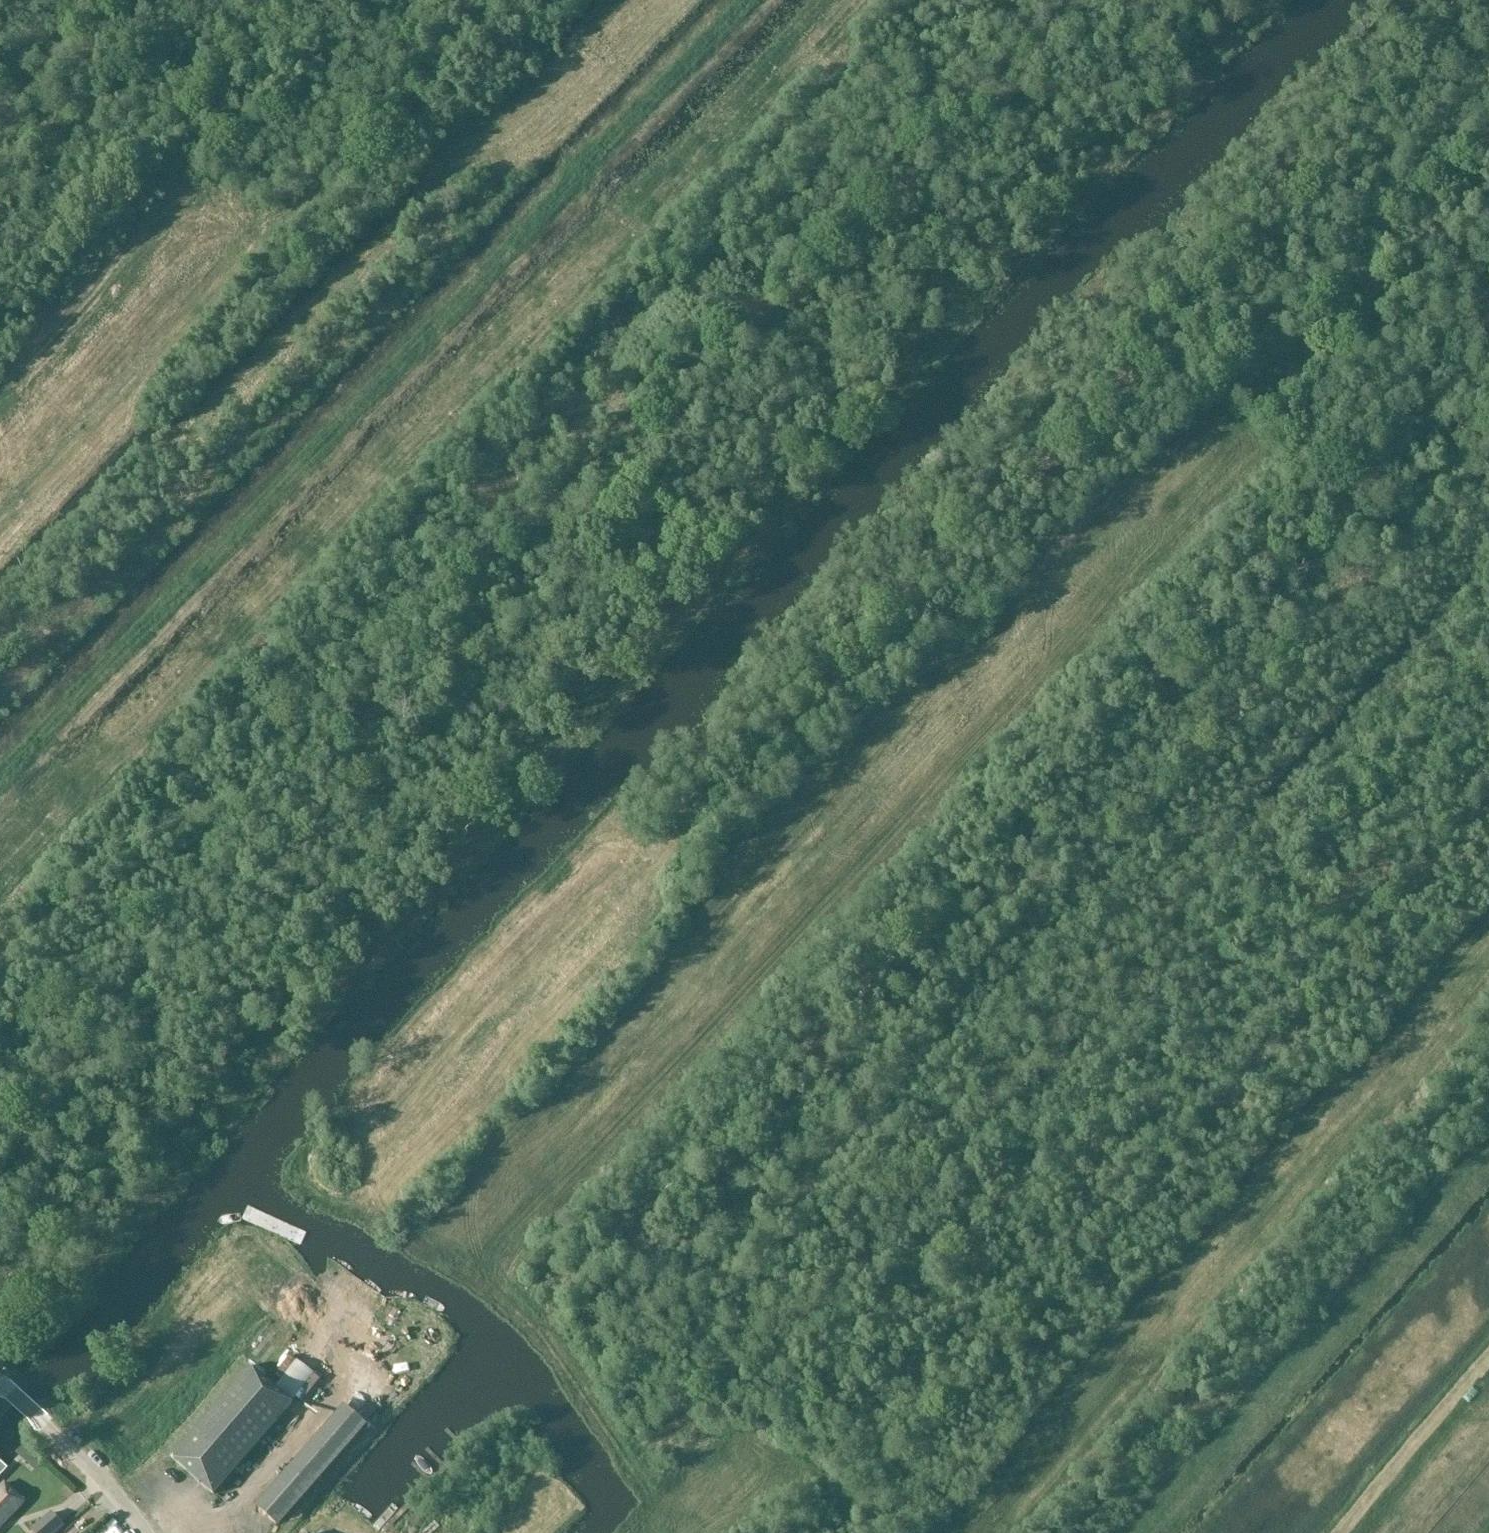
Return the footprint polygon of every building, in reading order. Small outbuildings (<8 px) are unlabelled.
[(294,1396),(312,1372),(288,1354),(270,1378),(294,1396)] [(250,1368),(171,1458),(214,1495),(292,1405),(250,1368)] [(346,1411),(259,1511),(277,1527),(364,1427),(346,1411)] [(5,1485),(0,1491),(0,1531),(25,1503),(5,1485)] [(32,1532),(33,1532),(58,1532),(65,1528),(53,1514),(32,1532)]
